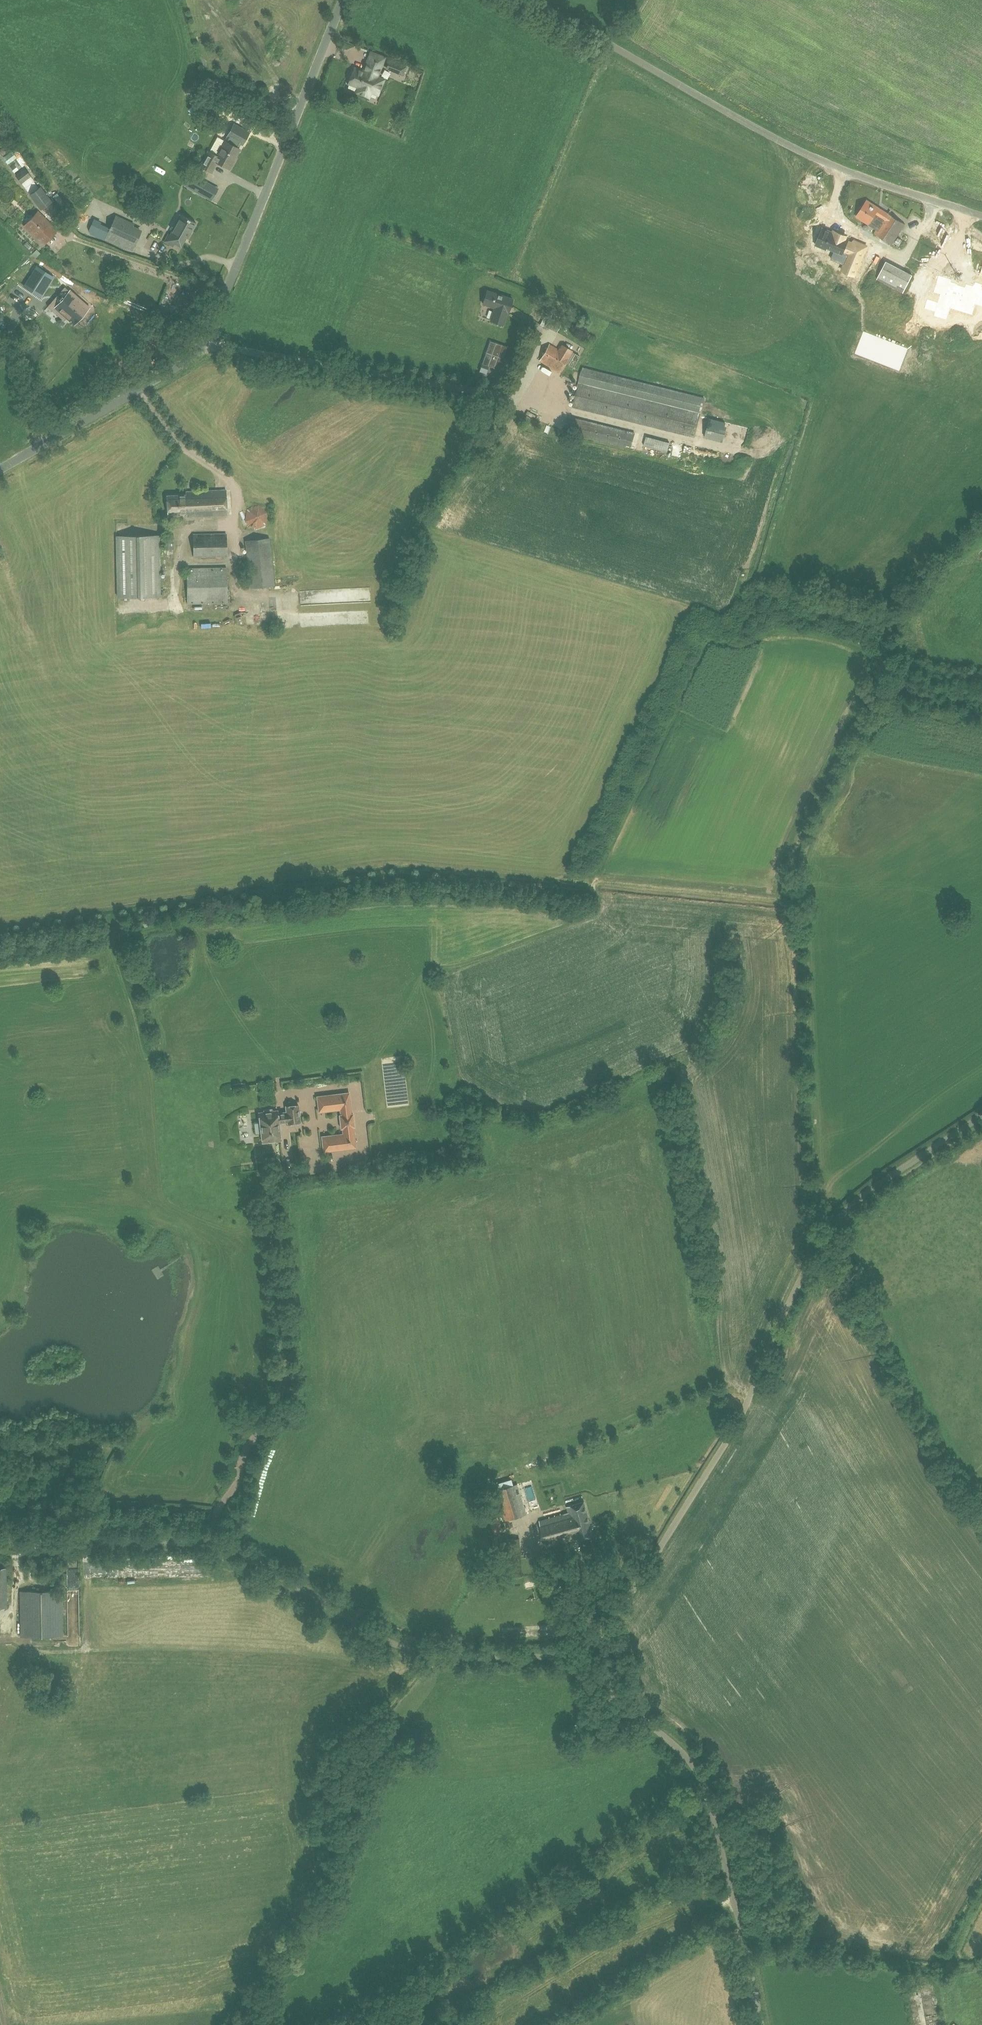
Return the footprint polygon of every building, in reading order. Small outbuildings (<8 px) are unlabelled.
[(376,77),(381,64),(385,56),(372,51),(369,59),(365,69),(365,70),(362,72),(361,71),(355,69),(355,68),(349,83),(350,82),(359,85),(357,92),(369,97),(372,90),(378,92),(377,94),(378,95),(384,79),(383,79),(383,80),(376,77)] [(394,71),(403,75),(406,67),(397,64),(394,71)] [(238,147),(241,142),(234,138),(231,143),(225,140),(217,155),(209,150),(201,165),(212,171),(218,161),(230,168),(235,160),(233,159),(240,148),(238,147)] [(14,147),(10,142),(0,150),(0,151),(3,155),(14,147)] [(14,172),(27,163),(20,153),(16,148),(7,154),(6,155),(4,156),(8,162),(7,162),(14,172)] [(31,176),(32,176),(25,167),(15,174),(22,183),(31,176)] [(31,176),(22,183),(30,194),(38,187),(34,181),(34,180),(31,176)] [(217,189),(192,176),(186,186),(211,200),(217,189)] [(41,209),(52,201),(41,187),(44,185),(39,178),(35,181),(40,186),(38,187),(30,194),(29,194),(41,209)] [(874,224),(879,212),(864,206),(859,217),(874,224)] [(879,233),(886,237),(897,219),(881,210),(878,216),(887,220),(879,233)] [(45,243),(56,231),(50,225),(51,223),(38,211),(24,225),(38,238),(39,237),(45,243)] [(181,215),(177,223),(170,237),(167,236),(165,241),(173,246),(176,241),(180,243),(184,235),(188,237),(196,223),(186,218),(181,215)] [(141,230),(133,226),(134,224),(117,216),(107,239),(132,250),(135,243),(141,230)] [(901,217),(885,237),(895,245),(911,225),(901,217)] [(95,236),(102,222),(94,219),(89,230),(91,234),(95,236)] [(854,275),(866,246),(854,241),(853,243),(848,241),(849,239),(846,238),(846,236),(834,231),(833,232),(823,228),(816,245),(826,249),(827,247),(835,251),(848,256),(845,264),(844,263),(843,264),(845,264),(842,270),(854,275)] [(922,276),(938,246),(927,240),(911,270),(922,276)] [(37,249),(32,254),(36,257),(40,252),(37,249)] [(904,292),(913,275),(886,261),(877,279),(904,292)] [(41,297),(55,277),(37,265),(23,286),(41,297)] [(937,273),(915,335),(940,344),(953,307),(981,317),(981,289),(937,273)] [(75,323),(89,307),(70,290),(56,306),(75,323)] [(509,311),(513,298),(487,290),(483,303),(495,307),(491,319),(504,323),(508,311),(509,311)] [(547,320),(545,325),(563,333),(565,327),(547,320)] [(559,349),(550,343),(540,360),(560,372),(573,350),(562,344),(559,349)] [(580,357),(575,354),(568,364),(573,367),(580,357)] [(705,411),(709,396),(630,379),(630,378),(604,372),(602,380),(608,382),(607,388),(625,392),(624,394),(705,411)] [(647,426),(700,437),(705,412),(657,403),(656,407),(655,413),(635,409),(632,421),(647,425),(647,426)] [(723,442),(728,423),(710,418),(705,437),(723,442)] [(672,452),(675,442),(651,436),(649,446),(672,452)] [(227,514),(226,489),(186,491),(186,494),(168,494),(168,514),(185,513),(185,516),(227,514)] [(263,510),(243,513),(246,532),(258,530),(257,527),(265,526),(263,510)] [(194,557),(227,556),(227,532),(193,533),(194,557)] [(118,596),(161,595),(159,534),(117,535),(118,596)] [(175,549),(174,535),(163,535),(163,549),(169,549),(175,549)] [(251,587),(275,584),(269,537),(246,540),(251,587)] [(219,602),(219,603),(228,603),(228,600),(227,567),(188,568),(188,603),(219,602)] [(318,1096),(319,1111),(341,1109),(341,1115),(340,1115),(342,1128),(343,1128),(344,1134),(322,1136),(324,1151),(356,1147),(353,1126),(355,1126),(353,1113),(352,1113),(349,1092),(318,1096)] [(262,1132),(263,1142),(281,1140),(279,1122),(288,1121),(288,1123),(300,1121),(298,1105),(286,1106),(287,1112),(278,1113),(277,1110),(273,1111),(272,1109),(264,1109),(263,1112),(260,1112),(261,1122),(260,1122),(260,1123),(261,1123),(263,1123),(264,1130),(262,1131),(261,1131),(261,1132),(262,1132)] [(506,1521),(527,1514),(518,1483),(496,1490),(506,1521)] [(580,1538),(593,1534),(584,1501),(567,1505),(569,1511),(539,1520),(547,1546),(579,1536),(580,1538)] [(495,1533),(504,1529),(498,1516),(490,1520),(495,1533)] [(548,1587),(556,1585),(553,1573),(545,1575),(548,1587)] [(21,1636),(62,1635),(62,1590),(21,1591),(21,1636)] [(604,1714),(609,1708),(605,1705),(600,1710),(604,1714)]
